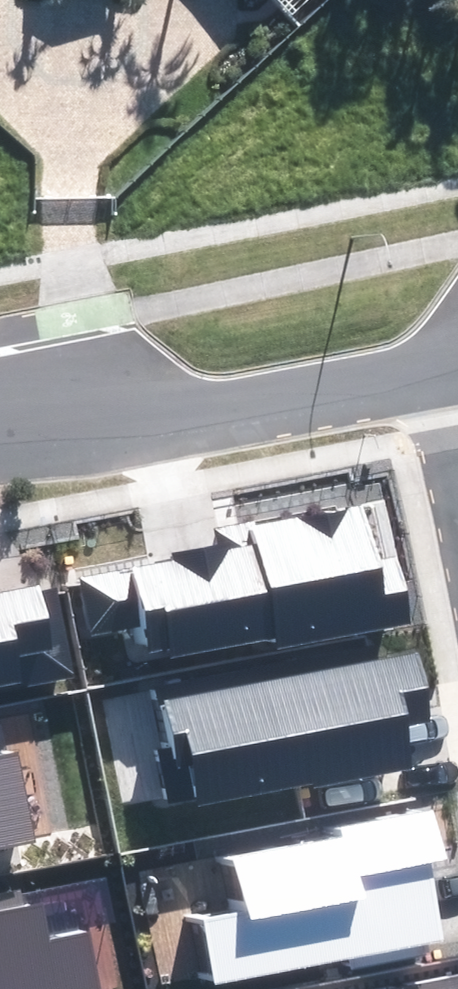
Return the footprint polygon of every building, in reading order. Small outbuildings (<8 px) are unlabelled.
[(221,553),(80,579),(90,631),(142,622),(151,668),(409,621),(398,557),(370,562),(359,504),(217,530),(221,553)] [(73,675),(56,583),(0,594),(0,688),(73,675)] [(417,655),(161,702),(180,805),(411,763),(403,722),(429,717),(417,655)] [(34,841),(18,754),(0,757),(0,847),(34,841)] [(205,917),(217,983),(439,943),(425,864),(440,861),(431,810),(343,826),(345,839),(230,860),(239,911),(205,917)] [(0,890),(0,988),(102,988),(91,931),(48,939),(38,883),(0,890)] [(399,988),(457,988),(457,978),(399,988)]
